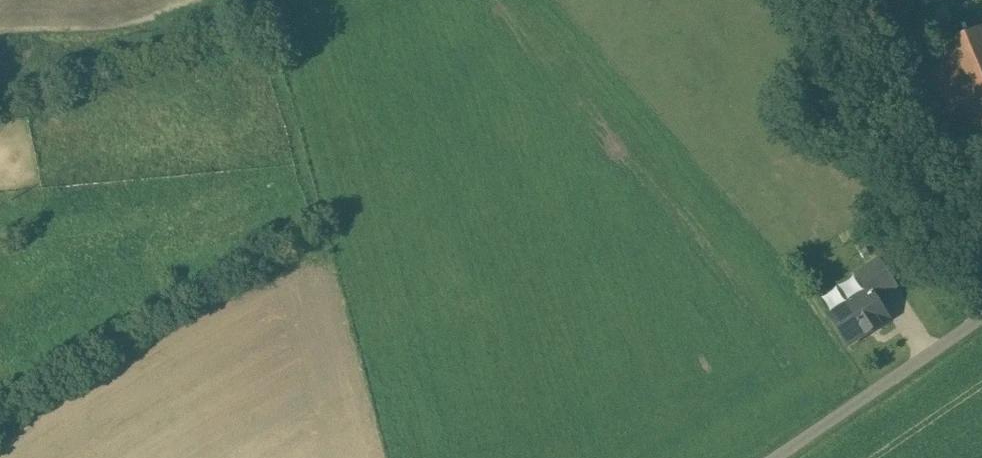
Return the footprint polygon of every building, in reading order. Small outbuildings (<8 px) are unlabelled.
[(909,58),(953,163),(981,151),(981,28),(909,58)] [(879,259),(857,273),(867,288),(869,287),(876,299),(896,286),(879,259)] [(867,288),(829,313),(849,344),(889,318),(876,299),(869,287),(867,288)]
